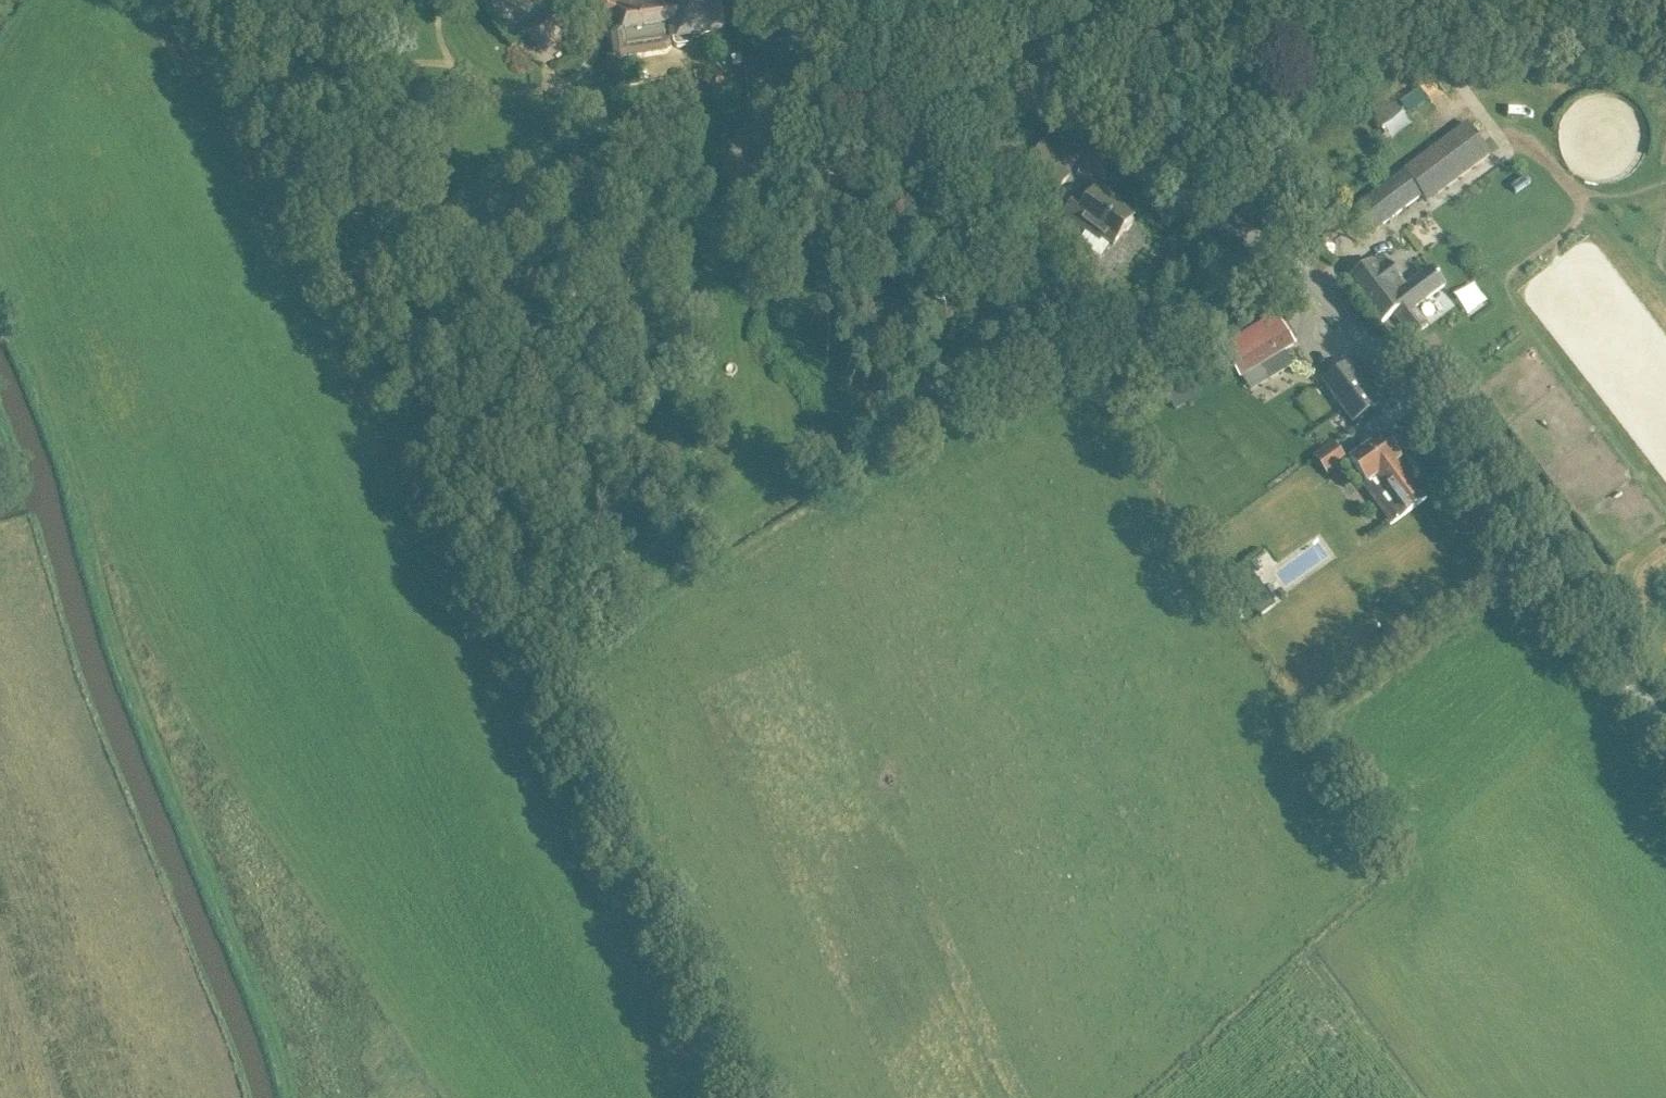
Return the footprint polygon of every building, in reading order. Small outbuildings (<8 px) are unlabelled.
[(579,19),(562,0),(560,0),(523,31),(539,52),(547,51),(556,42),(556,39),(579,19)] [(719,8),(718,0),(668,0),(668,4),(639,8),(638,2),(639,1),(639,0),(618,3),(613,1),(612,0),(595,0),(605,12),(621,18),(622,30),(671,22),(675,44),(678,47),(691,45),(694,42),(693,37),(723,32),(721,8),(719,8)] [(1395,103),(1374,119),(1383,131),(1404,115),(1395,103)] [(1424,195),(1428,200),(1490,153),(1468,123),(1433,150),(1406,171),(1348,214),(1366,238),(1424,195)] [(1069,175),(1037,152),(1036,152),(1022,171),(1055,195),(1069,175)] [(1132,217),(1133,216),(1110,199),(1112,195),(1099,186),(1086,204),(1077,197),(1065,215),(1087,231),(1090,227),(1113,244),(1123,230),(1127,230),(1133,221),(1132,217)] [(1428,325),(1415,307),(1445,285),(1432,266),(1404,287),(1397,279),(1400,277),(1390,263),(1380,271),(1372,261),(1349,278),(1382,322),(1394,313),(1412,337),(1428,325)] [(1293,343),(1276,316),(1223,348),(1240,375),(1261,363),(1267,373),(1271,375),(1290,364),(1289,359),(1285,352),(1281,350),(1293,343)] [(1379,403),(1350,362),(1324,380),(1353,421),(1379,403)] [(1404,514),(1427,497),(1398,459),(1400,458),(1383,434),(1351,458),(1368,481),(1376,476),(1404,514)] [(1333,441),(1314,455),(1328,475),(1348,461),(1333,441)] [(1276,604),(1246,561),(1230,573),(1261,615),(1276,604)]
